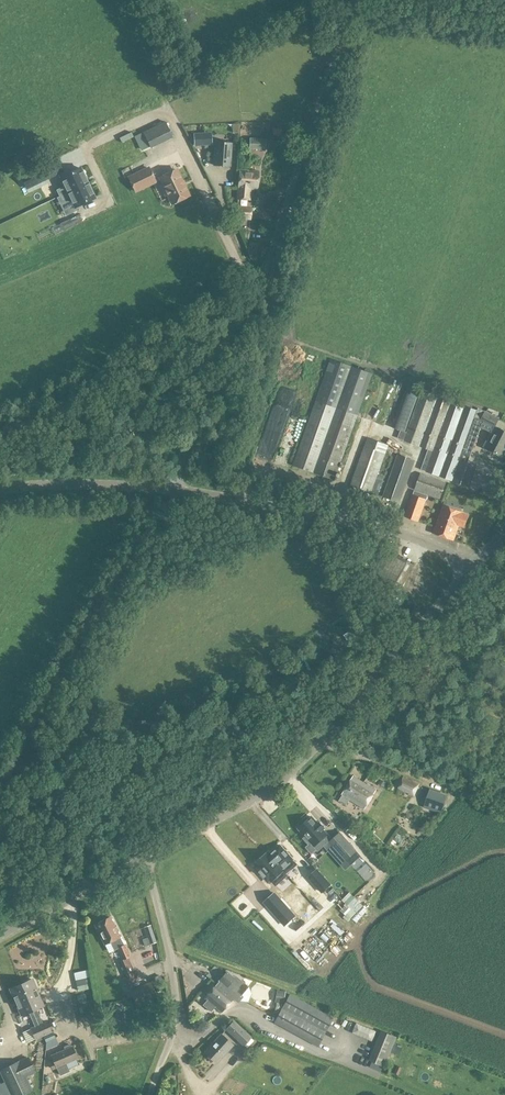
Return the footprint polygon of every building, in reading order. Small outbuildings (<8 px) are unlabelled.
[(151,147),(158,144),(151,128),(144,132),(151,147)] [(194,145),(212,144),(211,132),(190,134),(190,139),(194,139),(194,145)] [(266,140),(250,139),(250,149),(265,150),(266,140)] [(216,141),(214,164),(231,166),(233,143),(216,141)] [(151,163),(131,173),(138,187),(158,177),(151,163)] [(50,177),(45,165),(31,171),(36,183),(50,177)] [(87,183),(80,168),(60,177),(64,186),(57,190),(59,196),(87,183)] [(176,169),(160,177),(172,202),(188,195),(176,169)] [(238,200),(250,201),(251,189),(258,189),(259,172),(240,170),(238,200)] [(62,202),(70,198),(74,207),(94,198),(87,183),(59,196),(62,202)] [(252,207),(238,206),(237,218),(251,219),(252,207)] [(250,241),(247,252),(250,259),(259,260),(263,244),(250,241)] [(331,359),(294,465),(335,480),(373,375),(331,359)] [(403,440),(419,392),(408,388),(392,428),(400,431),(398,438),(403,440)] [(421,393),(419,392),(403,440),(433,450),(426,471),(470,487),(477,467),(460,461),(463,451),(472,454),(484,421),(496,427),(500,419),(479,409),(478,411),(422,391),(421,393)] [(492,432),(484,446),(503,456),(502,455),(504,450),(504,431),(498,428),(495,434),(492,432)] [(386,454),(365,446),(351,485),(378,495),(385,475),(379,473),(386,454)] [(415,461),(398,454),(383,496),(401,503),(415,461)] [(415,490),(440,499),(446,483),(421,473),(415,490)] [(413,495),(405,516),(418,521),(428,495),(414,490),(413,495)] [(464,527),(469,515),(443,505),(433,532),(454,540),(459,525),(464,527)] [(401,592),(415,565),(383,548),(369,576),(401,592)] [(320,600),(322,612),(334,610),(331,590),(325,591),(326,599),(320,600)] [(367,777),(375,782),(378,776),(371,771),(367,777)] [(376,790),(354,777),(342,796),(365,809),(376,790)] [(403,777),(399,787),(409,792),(409,794),(413,796),(419,784),(403,777)] [(423,807),(441,814),(447,796),(430,789),(423,807)] [(307,817),(300,823),(302,825),(299,828),(305,836),(303,837),(309,844),(311,842),(317,849),(330,837),(323,829),(324,828),(319,822),(318,824),(312,817),(309,820),(307,817)] [(415,833),(423,824),(415,817),(408,826),(415,833)] [(357,851),(340,832),(326,846),(343,864),(357,851)] [(301,842),(296,846),(319,871),(324,866),(301,842)] [(257,863),(258,865),(256,866),(264,875),(266,873),(272,880),(273,879),(276,882),(282,877),(279,874),(284,870),(286,871),(296,862),(294,859),(281,844),(271,853),(269,851),(257,863)] [(380,853),(390,864),(399,856),(388,845),(380,853)] [(309,877),(322,892),(330,884),(317,870),(309,877)] [(334,898),(346,909),(358,898),(346,886),(334,898)] [(294,917),(273,894),(263,903),(284,926),(294,917)] [(104,944),(110,941),(114,950),(116,949),(122,962),(120,963),(126,977),(121,980),(125,988),(139,981),(128,958),(131,957),(125,944),(124,945),(110,918),(95,926),(104,944)] [(149,943),(156,941),(150,925),(144,927),(147,938),(149,943)] [(75,979),(89,976),(88,969),(73,972),(75,979)] [(220,982),(217,986),(233,999),(238,1003),(243,997),(241,996),(248,987),(235,977),(234,978),(227,972),(225,975),(222,974),(219,978),(220,980),(219,981),(220,982)] [(160,975),(150,980),(155,991),(161,988),(165,986),(160,975)] [(31,979),(21,984),(32,1011),(43,1006),(31,979)] [(151,983),(130,992),(135,1004),(156,995),(151,983)] [(22,1015),(32,1011),(21,984),(10,989),(22,1015)] [(233,999),(217,986),(216,985),(205,999),(208,1001),(204,1006),(212,1012),(216,1008),(222,1013),(233,999)] [(290,995),(274,1023),(317,1047),(332,1019),(290,995)] [(122,1006),(104,1009),(107,1029),(125,1026),(122,1006)] [(92,1011),(83,1012),(86,1034),(95,1033),(92,1011)] [(28,1021),(30,1026),(43,1021),(41,1016),(28,1021)] [(234,1021),(226,1030),(243,1046),(251,1038),(234,1021)] [(47,1022),(39,1025),(43,1036),(51,1032),(47,1022)] [(365,1052),(382,1059),(393,1030),(377,1024),(365,1052)] [(43,1037),(43,1036),(39,1025),(29,1029),(31,1033),(25,1036),(27,1042),(34,1039),(34,1041),(43,1037)] [(52,1033),(51,1032),(43,1036),(43,1037),(46,1043),(55,1039),(53,1032),(52,1033)] [(221,1035),(211,1046),(213,1047),(206,1054),(217,1063),(233,1046),(221,1035)] [(72,1047),(71,1047),(70,1044),(64,1047),(65,1050),(52,1056),(54,1062),(50,1063),(53,1069),(77,1058),(72,1047)] [(27,1058),(0,1070),(0,1074),(10,1094),(20,1094),(31,1090),(25,1077),(34,1073),(27,1058)] [(198,1071),(205,1077),(214,1067),(207,1061),(198,1071)] [(381,1072),(383,1067),(373,1063),(371,1068),(381,1072)]
